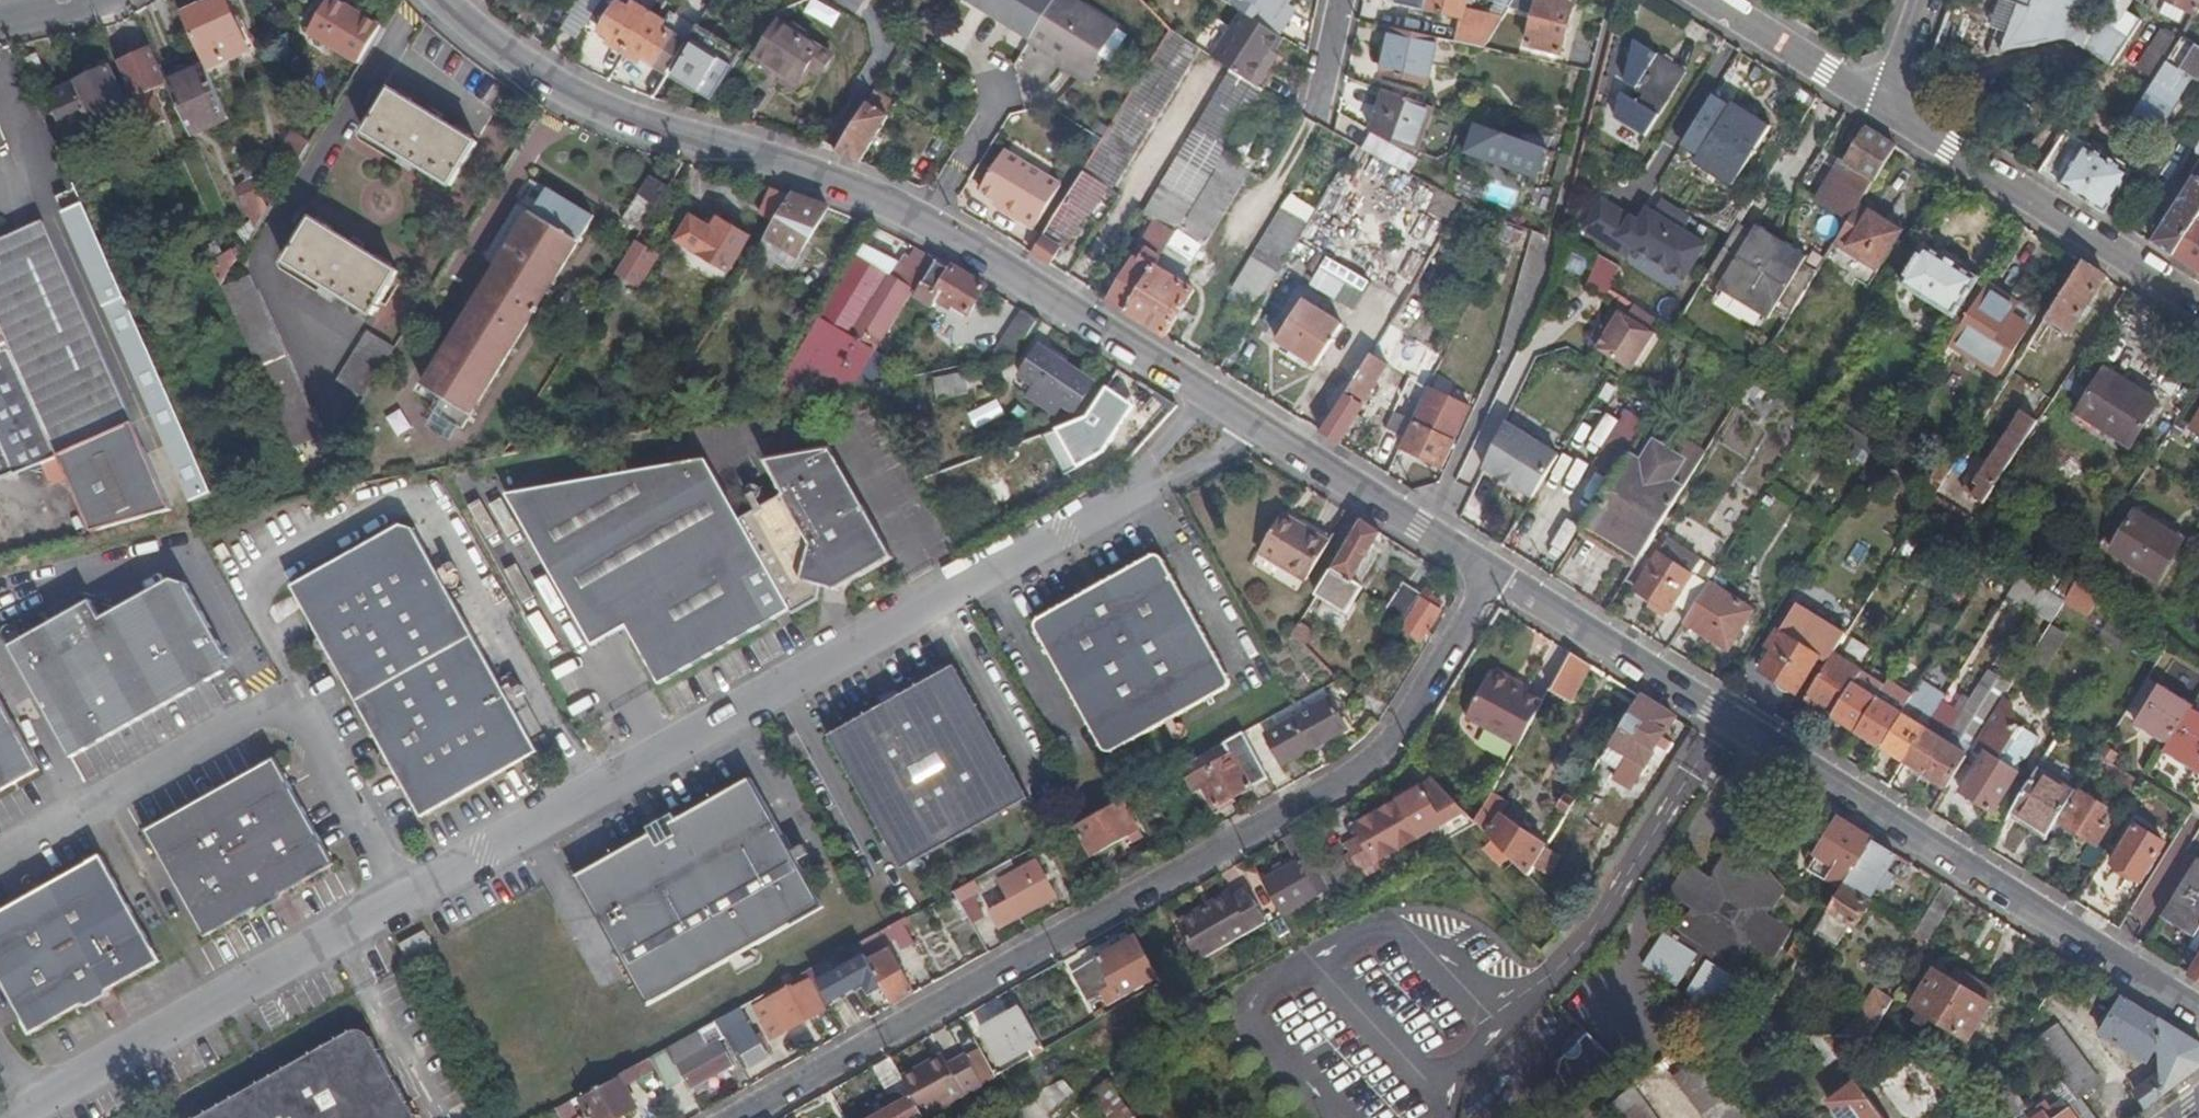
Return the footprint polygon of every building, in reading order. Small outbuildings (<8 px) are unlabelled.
[(183,15),(204,64),(208,71),(246,52),(222,0),(216,0),(183,15)] [(319,24),(334,0),(321,0),(309,18),(319,24)] [(381,27),(337,0),(334,0),(319,24),(312,34),(359,63),(381,27)] [(580,40),(592,22),(605,0),(581,0),(562,28),(580,40)] [(592,22),(602,29),(620,2),(633,9),(637,3),(638,0),(605,0),(592,22)] [(1030,43),(1056,0),(962,0),(1030,43)] [(1067,0),(1056,0),(1030,43),(1030,44),(1065,66),(1084,78),(1090,65),(1113,30),(1067,0)] [(1283,0),(1246,0),(1273,17),(1283,0)] [(1457,12),(1459,3),(1467,3),(1467,0),(1399,0),(1457,12)] [(1490,8),(1501,12),(1509,0),(1494,0),(1490,8)] [(1522,41),(1558,48),(1569,0),(1533,0),(1522,41)] [(2007,10),(2010,12),(2002,39),(1999,38),(1991,65),(2027,58),(2060,52),(2072,51),(2079,52),(2091,59),(2117,74),(2142,21),(2130,16),(2128,12),(2129,7),(2139,2),(2139,0),(2010,0),(2007,10)] [(2197,14),(2198,10),(2198,0),(2158,0),(2197,14)] [(611,45),(626,54),(652,13),(637,3),(633,9),(620,2),(602,29),(601,30),(614,38),(611,45)] [(1457,12),(1453,38),(1480,44),(1501,12),(1490,8),(1467,3),(1459,3),(1457,12)] [(1993,36),(1999,38),(2002,39),(2010,12),(2007,10),(1999,16),(1993,36)] [(1234,74),(1260,90),(1271,67),(1267,64),(1261,61),(1268,49),(1277,34),(1240,12),(1212,59),(1234,74)] [(646,57),(671,73),(691,38),(667,23),(652,13),(626,54),(641,64),(646,57)] [(673,13),(667,23),(691,38),(696,32),(698,28),(673,13)] [(781,22),(759,55),(801,82),(809,67),(823,75),(836,56),(781,22)] [(2155,48),(2171,57),(2184,36),(2185,33),(2170,24),(2155,48)] [(1434,35),(1389,26),(1379,70),(1425,80),(1428,61),(1431,46),(1434,35)] [(654,100),(669,104),(686,77),(704,88),(726,53),(696,32),(691,38),(671,73),(654,100)] [(1119,176),(1197,49),(1172,33),(1101,143),(1092,159),(1119,176)] [(1448,65),(1453,38),(1434,35),(1431,46),(1428,61),(1448,65)] [(2158,135),(2194,76),(2185,71),(2198,47),(2198,45),(2184,36),(2171,57),(2158,79),(2148,94),(2133,120),(2158,135)] [(1522,41),(1520,51),(1556,59),(1558,48),(1522,41)] [(1687,72),(1635,41),(1624,84),(1644,95),(1640,103),(1622,95),(1616,119),(1646,137),(1687,72)] [(1261,61),(1267,64),(1273,52),(1268,49),(1261,61)] [(37,52),(21,59),(35,89),(50,82),(37,52)] [(147,53),(117,65),(133,100),(162,87),(147,53)] [(204,64),(167,79),(190,133),(228,116),(208,71),(204,64)] [(1100,72),(1090,65),(1084,78),(1093,85),(1100,72)] [(110,66),(75,81),(91,118),(110,110),(116,108),(126,103),(110,66)] [(1084,78),(1065,66),(1055,81),(1083,99),(1093,85),(1084,78)] [(2133,85),(2148,94),(2158,79),(2142,69),(2133,85)] [(1248,113),(1260,90),(1234,74),(1157,200),(1185,218),(1223,155),(1248,113)] [(75,81),(47,93),(64,129),(91,118),(75,81)] [(1418,151),(1434,105),(1386,89),(1371,134),(1418,151)] [(388,95),(362,135),(450,190),(476,148),(388,95)] [(837,153),(862,163),(875,140),(890,117),(869,102),(837,153)] [(116,108),(110,110),(114,117),(119,115),(116,108)] [(1717,140),(1713,148),(1747,169),(1753,161),(1754,162),(1772,131),(1733,108),(1714,138),(1717,140)] [(1259,120),(1248,113),(1223,155),(1233,162),(1259,120)] [(25,128),(62,210),(82,201),(45,119),(25,128)] [(1308,182),(1299,196),(1320,206),(1357,145),(1334,133),(1316,123),(1308,137),(1332,150),(1308,182)] [(1549,152),(1479,127),(1469,155),(1539,180),(1549,152)] [(1896,146),(1867,127),(1847,160),(1870,175),(1876,179),(1896,146)] [(2043,174),(2119,222),(2145,178),(2070,130),(2043,174)] [(309,143),(295,134),(282,155),(296,164),(309,143)] [(1223,155),(1185,218),(1178,230),(1205,246),(1250,172),(1233,162),(1223,155)] [(1001,158),(981,191),(1002,206),(1000,210),(1033,230),(1056,193),(1001,158)] [(1106,196),(1119,176),(1092,159),(1031,257),(1048,267),(1058,250),(1064,247),(1080,222),(1088,218),(1103,195),(1106,196)] [(2174,256),(2198,220),(2198,217),(2198,162),(2192,172),(2196,176),(2154,244),(2174,256)] [(1876,179),(1870,175),(1864,185),(1839,171),(1820,204),(1848,223),(1861,204),(1876,179)] [(637,198),(655,209),(668,189),(650,178),(637,198)] [(254,179),(239,186),(251,214),(266,207),(254,179)] [(594,218),(548,190),(422,393),(437,402),(427,418),(459,437),(594,218)] [(771,226),(788,196),(770,190),(761,220),(771,226)] [(1292,192),(1279,213),(1305,230),(1320,206),(1299,196),(1292,192)] [(797,258),(827,209),(788,196),(771,226),(764,238),(797,258)] [(1185,218),(1157,200),(1147,218),(1157,224),(1138,252),(1144,255),(1138,265),(1134,263),(1109,304),(1126,316),(1153,270),(1166,249),(1178,230),(1185,218)] [(213,490),(82,201),(62,210),(192,499),(203,494),(213,490)] [(1861,204),(1848,223),(1826,259),(1869,286),(1904,232),(1861,204)] [(1638,228),(1604,207),(1585,239),(1629,265),(1635,256),(1688,287),(1709,252),(1685,238),(1694,224),(1664,206),(1655,220),(1649,217),(1641,230),(1638,228)] [(676,207),(661,231),(675,239),(674,241),(727,274),(748,238),(717,219),(712,229),(676,207)] [(1248,263),(1275,279),(1295,246),(1305,230),(1279,213),(1248,263)] [(1649,217),(1646,214),(1638,228),(1641,230),(1649,217)] [(0,237),(0,325),(57,454),(93,536),(172,507),(98,342),(42,218),(0,237)] [(2198,271),(2198,221),(2198,220),(2174,256),(2198,271)] [(399,277),(310,223),(284,265),(372,319),(399,277)] [(1754,235),(1741,228),(1713,276),(1725,284),(1754,235)] [(1178,230),(1166,249),(1192,266),(1205,246),(1178,230)] [(1778,315),(1787,321),(1817,274),(1807,267),(1811,259),(1761,230),(1756,237),(1754,235),(1725,284),(1728,286),(1724,293),(1773,323),(1778,315)] [(764,238),(756,253),(788,273),(797,258),(764,238)] [(634,242),(615,273),(636,286),(656,254),(634,242)] [(1928,243),(1903,284),(1956,318),(1982,279),(1928,243)] [(911,245),(898,265),(911,274),(919,261),(930,269),(936,260),(911,245)] [(805,346),(860,379),(913,296),(930,269),(919,261),(911,274),(898,265),(897,264),(891,274),(859,255),(805,346)] [(1588,289),(1611,296),(1620,264),(1597,258),(1588,289)] [(969,317),(986,290),(936,260),(930,269),(913,296),(935,309),(941,300),(969,317)] [(2106,278),(2084,264),(2049,318),(2072,333),(2106,278)] [(1126,316),(1165,341),(1192,294),(1153,270),(1126,316)] [(1375,346),(1387,353),(1428,285),(1417,278),(1393,317),(1375,346)] [(2012,297),(1991,284),(1952,344),(1999,375),(2030,326),(2014,315),(2005,310),(2012,297)] [(249,285),(223,296),(297,455),(321,443),(249,285)] [(2022,303),(2012,297),(2005,310),(2014,315),(2022,303)] [(1299,302),(1274,343),(1315,368),(1340,326),(1299,302)] [(1359,335),(1375,346),(1393,317),(1376,307),(1359,335)] [(1646,334),(1654,322),(1635,309),(1626,322),(1646,334)] [(1652,338),(1646,334),(1626,322),(1612,313),(1602,327),(1610,332),(1605,340),(1594,355),(1629,376),(1652,338)] [(1019,354),(1039,324),(1025,314),(1004,344),(1019,354)] [(14,474),(16,473),(57,454),(0,325),(0,442),(14,474)] [(1597,334),(1605,340),(1610,332),(1602,327),(1597,334)] [(1375,346),(1359,335),(1333,377),(1351,386),(1375,346)] [(338,385),(362,401),(393,351),(368,336),(338,385)] [(768,408),(854,389),(860,379),(805,346),(768,408)] [(1320,436),(1337,448),(1362,407),(1359,405),(1370,387),(1368,385),(1387,353),(1375,346),(1351,386),(1320,436)] [(1427,393),(1444,357),(1425,347),(1384,431),(1403,440),(1420,405),(1427,393)] [(1040,349),(1022,379),(1038,389),(1031,399),(1054,415),(1061,404),(1075,413),(1095,385),(1040,349)] [(967,390),(965,372),(930,380),(934,396),(967,390)] [(2105,372),(2076,415),(2129,450),(2157,406),(2105,372)] [(1038,389),(1022,379),(1014,389),(1031,399),(1038,389)] [(1601,451),(1622,420),(1605,409),(1619,388),(1611,382),(1576,435),(1601,451)] [(1127,461),(1170,411),(1145,393),(1105,439),(1124,458),(1127,461)] [(1448,403),(1427,393),(1420,405),(1442,416),(1448,403)] [(1403,440),(1398,450),(1438,471),(1465,411),(1448,403),(1442,416),(1420,405),(1403,440)] [(1626,411),(1616,436),(1631,442),(1641,417),(1626,411)] [(2002,480),(2038,425),(2023,414),(1988,470),(2002,480)] [(1838,436),(1866,453),(1876,437),(1848,420),(1838,436)] [(1657,451),(1667,435),(1649,424),(1639,440),(1657,451)] [(1516,488),(1530,497),(1555,457),(1504,425),(1484,468),(1498,477),(1496,480),(1513,492),(1516,488)] [(1579,535),(1632,569),(1703,457),(1667,435),(1657,451),(1639,440),(1579,535)] [(569,481),(672,679),(796,609),(799,614),(826,599),(827,586),(830,566),(862,570),(865,577),(898,559),(836,445),(769,455),(788,491),(745,516),(711,456),(569,481)] [(1400,453),(1391,471),(1404,478),(1414,460),(1400,453)] [(1555,457),(1530,497),(1533,500),(1558,459),(1555,457)] [(1964,492),(1983,507),(1998,485),(1987,477),(1979,489),(1970,484),(1964,492)] [(664,684),(672,679),(569,481),(512,492),(578,613),(595,646),(631,625),(646,651),(664,684)] [(1935,497),(1926,491),(1914,509),(1924,515),(1935,497)] [(1973,522),(1935,497),(1924,515),(1950,532),(1962,540),(1973,522)] [(407,772),(400,777),(423,818),(539,752),(407,511),(290,577),(312,618),(319,614),(323,621),(316,625),(311,629),(309,632),(309,638),(312,643),(316,646),(322,646),(327,644),(333,639),(338,648),(331,652),(382,743),(388,740),(393,748),(386,751),(380,758),(380,765),(385,769),(390,770),(396,768),(402,764),(407,772)] [(1294,531),(1296,527),(1281,517),(1256,558),(1303,587),(1325,551),(1294,531)] [(2182,548),(2136,518),(2111,557),(2158,586),(2182,548)] [(1300,522),(1296,527),(1294,531),(1325,551),(1331,542),(1300,522)] [(1380,536),(1360,523),(1315,596),(1343,615),(1361,589),(1351,583),(1380,536)] [(1709,584),(1714,574),(1699,564),(1698,567),(1664,545),(1634,593),(1666,614),(1670,609),(1686,619),(1709,584)] [(1035,626),(1035,631),(1101,749),(1105,751),(1111,751),(1114,751),(1186,711),(1226,689),(1228,684),(1227,678),(1161,559),(1158,557),(1152,556),(1036,621),(1035,626)] [(830,566),(827,586),(843,589),(865,577),(862,570),(830,566)] [(88,592),(5,639),(68,750),(220,665),(226,649),(182,574),(167,571),(98,610),(88,592)] [(2038,590),(2020,578),(2011,592),(2029,604),(2038,590)] [(1438,591),(1426,584),(1418,596),(1399,627),(1397,631),(1417,645),(1443,607),(1432,600),(1438,591)] [(1686,619),(1683,624),(1727,652),(1752,612),(1709,584),(1686,619)] [(2086,618),(2097,598),(2075,584),(2063,603),(2086,618)] [(1399,627),(1418,596),(1401,585),(1381,615),(1399,627)] [(2061,606),(2038,590),(2029,604),(2027,609),(2049,625),(2061,606)] [(1449,598),(1438,591),(1432,600),(1443,607),(1449,598)] [(2029,604),(2011,592),(2007,599),(2025,611),(2027,609),(2029,604)] [(1816,663),(1825,668),(1833,657),(1844,640),(1795,608),(1777,636),(1775,635),(1766,649),(1773,654),(1758,675),(1794,698),(1816,663)] [(578,657),(607,668),(595,646),(578,613),(559,623),(578,657)] [(319,614),(312,618),(316,625),(323,621),(319,614)] [(1291,637),(1304,650),(1314,634),(1298,624),(1291,637)] [(595,646),(607,668),(611,670),(646,651),(631,625),(595,646)] [(2025,662),(2040,672),(2064,636),(2048,626),(2025,662)] [(327,644),(331,652),(338,648),(333,639),(327,644)] [(1773,654),(1766,649),(1752,671),(1758,675),(1773,654)] [(1573,702),(1593,668),(1573,655),(1553,690),(1573,702)] [(1803,703),(1831,720),(1851,689),(1860,675),(1833,657),(1825,668),(1803,703)] [(954,667),(827,739),(902,871),(1028,801),(954,667)] [(1922,777),(1944,791),(1965,759),(2000,701),(2009,687),(1987,672),(1958,718),(1922,777)] [(1519,749),(1544,705),(1515,688),(1513,680),(1500,673),(1492,674),(1467,719),(1519,749)] [(1334,697),(1328,686),(1274,716),(1280,726),(1298,717),(1334,697)] [(1882,752),(1903,764),(1940,706),(1943,700),(1922,688),(1882,752)] [(1831,720),(1855,735),(1874,704),(1851,689),(1831,720)] [(2188,714),(2190,711),(2160,691),(2137,725),(2168,746),(2164,753),(2198,775),(2198,721),(2188,714)] [(1351,727),(1334,697),(1298,717),(1314,747),(1351,727)] [(1645,766),(1675,718),(1639,697),(1624,723),(1599,762),(1613,771),(1624,752),(1645,766)] [(1978,767),(1985,758),(2015,776),(2017,772),(2018,765),(2019,765),(2020,764),(2021,764),(2022,763),(2023,763),(2023,762),(2024,761),(2025,760),(2026,759),(2039,740),(2023,730),(2023,728),(2018,730),(2017,727),(2015,727),(2010,707),(2000,701),(1965,759),(1978,767)] [(1855,735),(1879,750),(1898,719),(1874,704),(1855,735)] [(1903,764),(1922,777),(1958,718),(1940,706),(1903,764)] [(28,767),(0,717),(0,783),(28,767)] [(1298,717),(1280,726),(1271,730),(1287,761),(1314,747),(1298,717)] [(1269,774),(1245,732),(1228,741),(1233,750),(1193,772),(1211,805),(1269,774)] [(382,743),(386,751),(393,748),(388,740),(382,743)] [(272,755),(140,828),(199,935),(330,861),(272,755)] [(2015,776),(1985,758),(1978,767),(1960,797),(1962,799),(1971,804),(1990,816),(2015,776)] [(396,768),(400,777),(407,772),(402,764),(396,768)] [(2038,769),(2009,815),(2046,839),(2056,824),(2075,792),(2038,769)] [(1421,835),(1463,810),(1429,778),(1415,788),(1399,797),(1421,835)] [(646,1010),(824,910),(750,782),(676,823),(673,818),(659,825),(662,831),(575,880),(646,1010)] [(1568,813),(1576,799),(1567,795),(1559,807),(1568,813)] [(1509,857),(1528,877),(1534,869),(1545,851),(1503,809),(1506,804),(1491,796),(1475,823),(1498,845),(1509,857)] [(2063,828),(2078,837),(2095,849),(2107,830),(2099,824),(2107,811),(2082,796),(2063,828)] [(1331,885),(1421,835),(1399,797),(1357,820),(1364,834),(1348,843),(1349,847),(1318,863),(1331,885)] [(1139,830),(1122,799),(1077,824),(1094,854),(1139,830)] [(1874,842),(1840,820),(1809,870),(1842,891),(1874,842)] [(2046,839),(2045,841),(2063,853),(2078,837),(2063,828),(2056,824),(2046,839)] [(1283,912),(1331,885),(1318,863),(1300,828),(1288,835),(1299,858),(1263,877),(1283,912)] [(2135,832),(2110,870),(2137,887),(2162,849),(2135,832)] [(1874,842),(1842,891),(1846,893),(1866,904),(1877,888),(1885,893),(1896,877),(1888,871),(1897,856),(1874,842)] [(1497,869),(1509,857),(1498,845),(1485,857),(1497,869)] [(1558,858),(1545,851),(1534,869),(1546,877),(1558,858)] [(0,906),(0,986),(25,1032),(81,1001),(155,959),(96,852),(0,906)] [(1684,979),(1690,983),(1757,877),(1722,855),(1711,871),(1714,874),(1711,879),(1687,864),(1667,895),(1691,909),(1687,915),(1684,913),(1673,930),(1680,934),(1675,942),(1663,934),(1641,966),(1676,989),(1684,979)] [(1008,896),(990,905),(1001,926),(1060,894),(1041,858),(999,881),(1008,896)] [(2198,929),(2198,863),(2198,862),(2160,920),(2193,939),(2198,929)] [(1757,877),(1690,983),(1695,986),(1689,995),(1721,1016),(1742,982),(1727,973),(1732,966),(1739,971),(1750,954),(1746,951),(1750,945),(1774,960),(1793,930),(1772,917),(1785,895),(1757,877)] [(981,889),(975,879),(955,890),(961,900),(973,894),(981,889)] [(1954,891),(1941,883),(1909,933),(1923,941),(1954,891)] [(1200,959),(1267,921),(1249,890),(1233,899),(1207,912),(1204,907),(1178,923),(1200,959)] [(1846,893),(1842,891),(1811,941),(1833,956),(1847,935),(1851,938),(1872,909),(1866,904),(1846,893)] [(1207,912),(1233,899),(1229,893),(1204,907),(1207,912)] [(973,894),(961,900),(973,924),(985,917),(973,894)] [(906,917),(894,923),(900,935),(907,947),(919,941),(906,917)] [(439,922),(399,944),(407,958),(448,936),(439,922)] [(887,927),(863,939),(869,951),(900,935),(894,923),(887,927)] [(1159,977),(1158,975),(1135,935),(1119,943),(1068,970),(1085,1004),(1101,996),(1106,1005),(1159,977)] [(896,947),(873,959),(897,1002),(920,990),(896,947)] [(2174,969),(2182,973),(2193,953),(2186,950),(2174,969)] [(2051,951),(2046,960),(2064,972),(2070,963),(2051,951)] [(831,958),(814,967),(816,973),(818,977),(829,997),(845,987),(831,958)] [(2198,984),(2198,961),(2188,978),(2198,984)] [(1162,981),(1182,970),(1178,964),(1158,975),(1159,977),(1162,981)] [(775,1013),(785,1032),(824,1011),(808,982),(818,977),(816,973),(814,967),(765,994),(775,1013)] [(1932,967),(1910,1002),(1964,1037),(1987,1001),(1932,967)] [(2113,989),(2090,1026),(2150,1062),(2159,1048),(2163,1051),(2165,1072),(2137,1092),(2149,1109),(2198,1071),(2198,1042),(2113,989)] [(1866,1020),(1856,1037),(1864,1037),(1883,1006),(1874,1000),(1863,1018),(1866,1020)] [(725,1037),(746,1074),(771,1060),(742,1007),(717,1021),(725,1037)] [(1001,1062),(1037,1041),(1019,1007),(983,1026),(1001,1062)] [(775,1013),(760,1020),(770,1040),(785,1032),(775,1013)] [(717,1021),(667,1048),(676,1064),(679,1062),(692,1086),(731,1064),(718,1041),(725,1037),(717,1021)] [(2084,1101),(2103,1087),(2060,1027),(2036,1045),(2065,1086),(2089,1117),(2097,1117),(2084,1101)] [(349,1028),(190,1117),(410,1117),(410,1116),(365,1036),(361,1031),(355,1029),(349,1028)] [(1561,1060),(1586,1087),(1617,1059),(1592,1031),(1561,1060)] [(670,1086),(684,1079),(676,1064),(667,1048),(654,1056),(670,1086)] [(925,1115),(983,1082),(967,1054),(949,1064),(948,1061),(932,1069),(929,1063),(903,1076),(925,1115)] [(932,1069),(948,1061),(944,1054),(929,1063),(932,1069)] [(1869,1069),(1906,1117),(1916,1117),(1947,1096),(1916,1055),(1899,1068),(1889,1054),(1869,1069)] [(925,1115),(903,1076),(891,1057),(879,1064),(890,1084),(897,1080),(908,1100),(897,1105),(874,1117),(919,1117),(925,1115)] [(581,1095),(595,1117),(614,1117),(638,1106),(626,1082),(648,1070),(643,1061),(581,1095)] [(1707,1117),(1746,1117),(1743,1113),(1733,1101),(1729,1103),(1698,1062),(1677,1078),(1707,1117)] [(890,1084),(879,1064),(875,1065),(897,1105),(908,1100),(897,1080),(890,1084)] [(1084,1094),(1068,1069),(1025,1097),(1039,1117),(1047,1117),(1084,1094)] [(1091,1091),(1109,1117),(1139,1117),(1112,1077),(1091,1091)] [(1995,1088),(2016,1116),(2027,1107),(2007,1079),(1995,1088)] [(2065,1086),(2045,1101),(2047,1104),(2041,1110),(2043,1113),(2036,1117),(2089,1117),(2065,1086)] [(1861,1087),(1831,1109),(1838,1117),(1885,1117),(1861,1087)] [(1613,1117),(1628,1117),(1643,1106),(1631,1091),(1607,1112),(1613,1117)] [(564,1117),(583,1117),(573,1099),(558,1107),(564,1117)] [(1628,1117),(1656,1117),(1645,1104),(1643,1106),(1628,1117)] [(1746,1117),(1758,1117),(1750,1107),(1743,1113),(1746,1117)]
